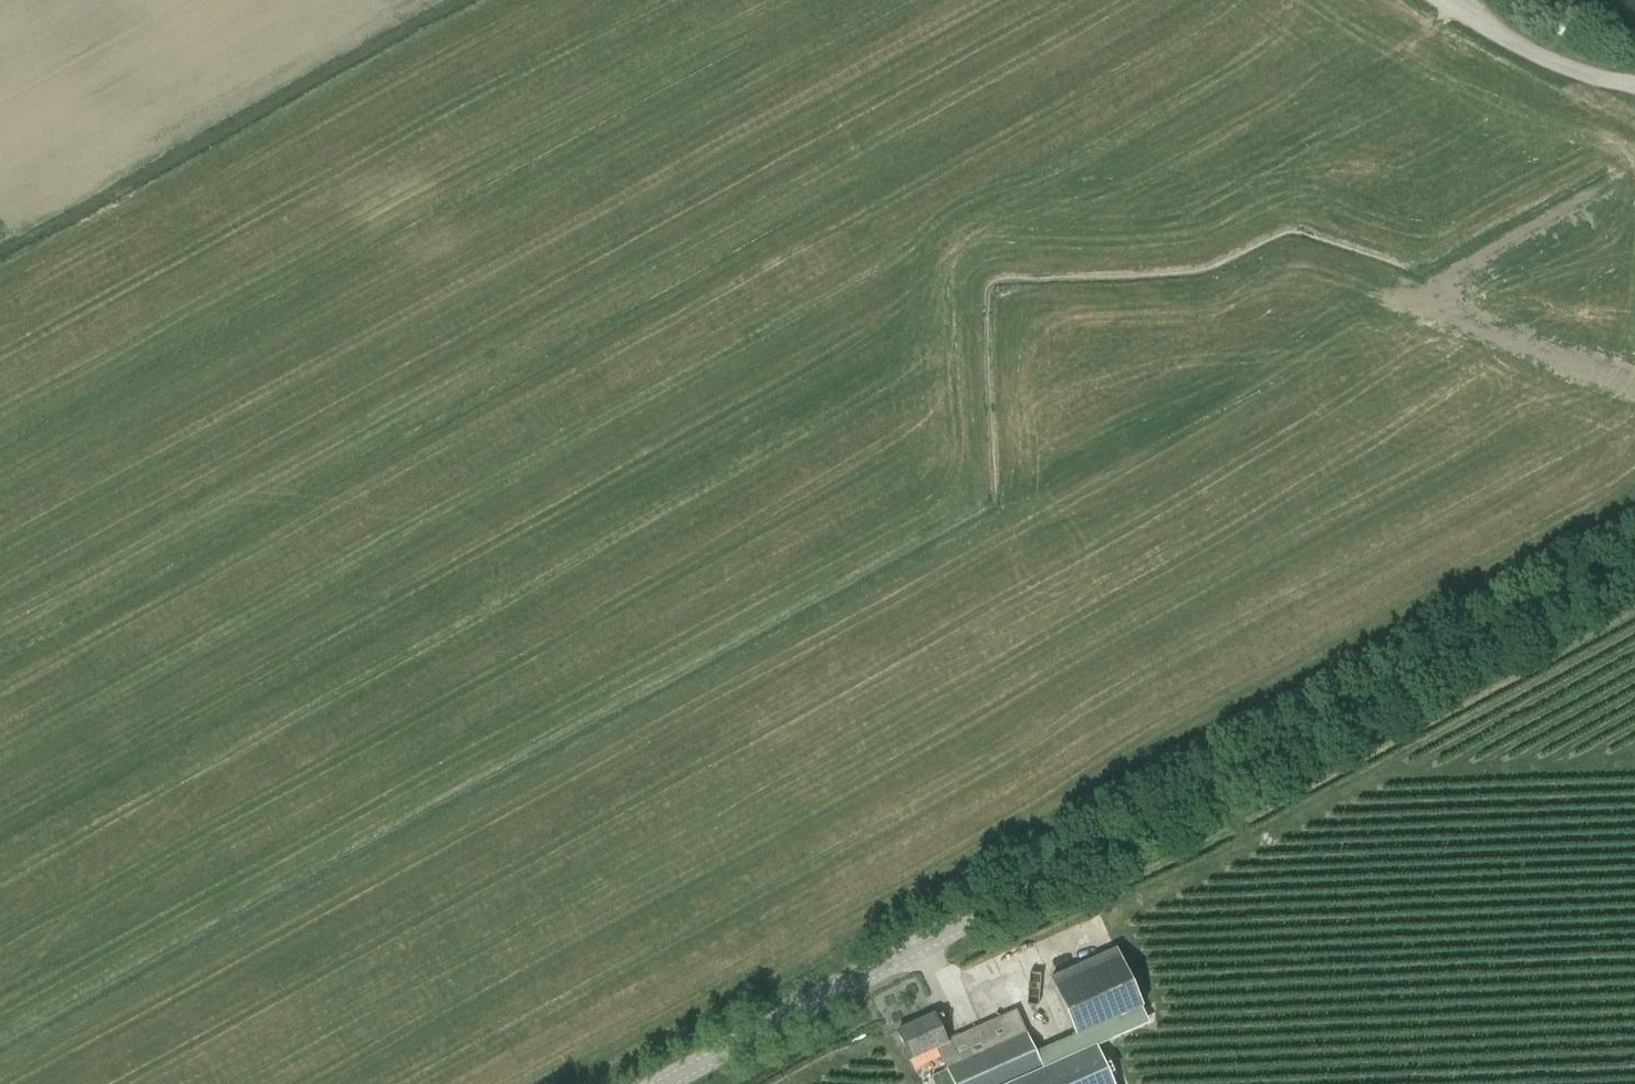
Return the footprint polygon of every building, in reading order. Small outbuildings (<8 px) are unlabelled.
[(1107,1023),(1141,1008),(1116,950),(1051,979),(1076,1036),(1107,1023)] [(899,1031),(911,1060),(937,1048),(947,1070),(931,1077),(934,1083),(1113,1083),(1097,1046),(1043,1070),(1036,1054),(1016,1010),(945,1042),(933,1016),(899,1031)]
